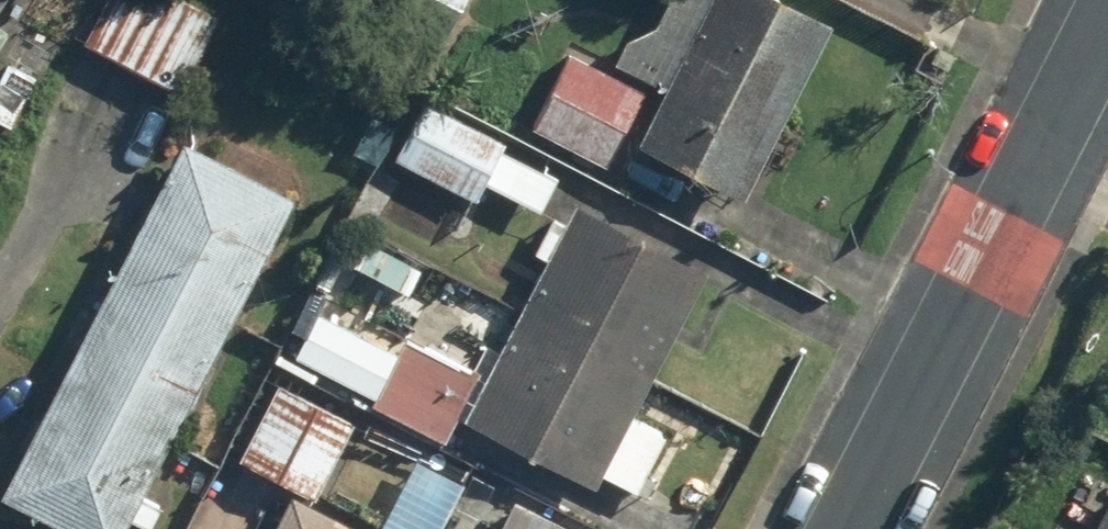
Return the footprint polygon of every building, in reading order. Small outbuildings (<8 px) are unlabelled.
[(216,21),(173,0),(102,0),(79,46),(179,95),(216,21)] [(465,0),(401,0),(381,38),(431,64),(465,0)] [(621,69),(665,95),(637,151),(739,201),(826,21),(782,0),(669,0),(666,8),(665,14),(662,22),(658,26),(650,30),(649,30),(648,31),(646,31),(645,32),(643,32),(642,33),(641,34),(639,34),(638,35),(637,36),(636,37),(634,38),(633,39),(632,40),(631,41),(630,42),(629,44),(628,45),(627,46),(626,47),(626,49),(625,50),(624,51),(624,53),(623,54),(623,56),(622,57),(622,59),(622,60),(621,62),(621,63),(621,65),(621,66),(621,68),(621,69)] [(2,127),(35,77),(0,54),(0,126),(2,127)] [(570,57),(530,129),(605,170),(644,98),(570,57)] [(424,103),(393,157),(470,201),(481,181),(538,213),(556,182),(499,150),(501,147),(424,103)] [(125,517),(146,528),(159,502),(138,491),(288,199),(180,144),(0,493),(0,495),(67,528),(118,528),(125,517)] [(315,313),(292,356),(370,397),(367,403),(444,445),(456,423),(591,496),(601,477),(636,496),(665,442),(631,423),(709,277),(580,207),(486,382),(403,338),(394,355),(315,313)] [(270,380),(229,460),(290,491),(270,528),(356,528),(317,509),(360,427),(270,380)] [(466,485),(412,457),(374,528),(444,528),(466,485)] [(1096,462),(1060,528),(1107,528),(1107,468),(1096,462)] [(515,503),(502,528),(564,528),(515,503)]
